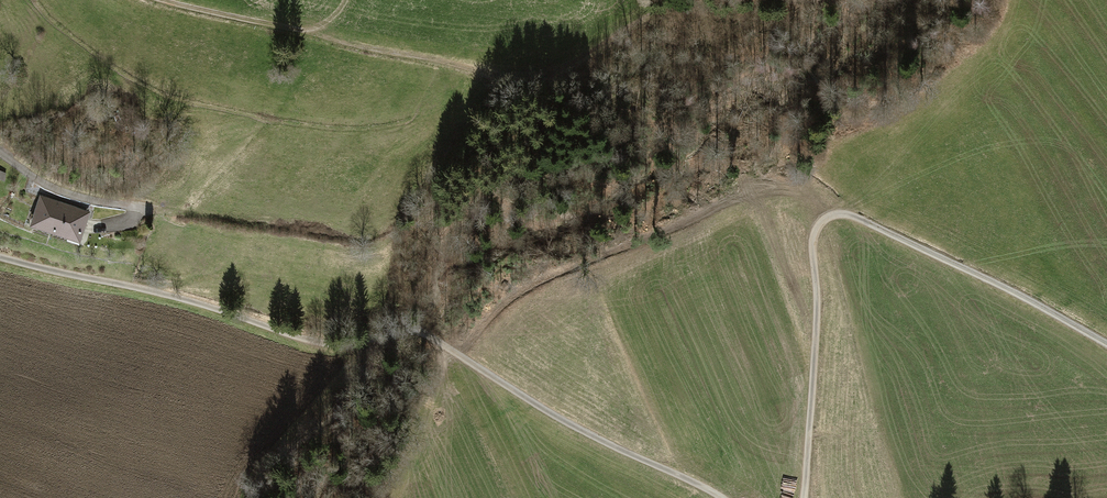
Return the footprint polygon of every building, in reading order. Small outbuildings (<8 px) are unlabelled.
[(86,214),(36,197),(25,229),(75,246),(86,214)] [(218,280),(223,280),(223,266),(219,266),(215,269),(213,274),(215,278),(218,280)] [(347,288),(345,295),(362,300),(364,294),(347,288)]
